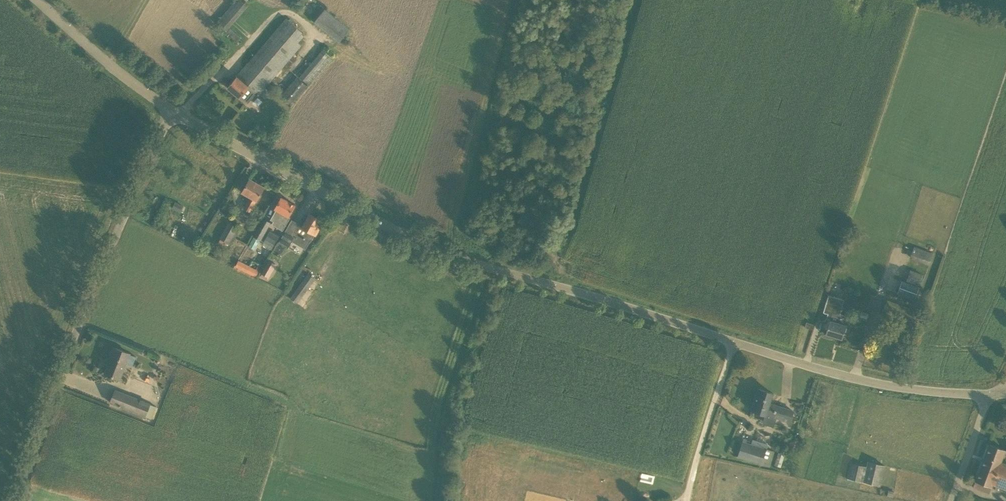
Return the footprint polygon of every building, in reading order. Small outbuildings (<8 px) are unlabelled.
[(241,37),(230,27),(249,4),(244,0),(235,0),(216,22),(237,41),(241,37)] [(339,41),(349,29),(325,8),(315,21),(339,41)] [(258,95),(302,44),(298,41),(304,33),(286,18),(237,76),(227,87),(240,97),(241,97),(248,103),(256,93),(258,95)] [(309,85),(332,57),(323,49),(300,77),(309,85)] [(293,103),(308,86),(297,77),(283,94),(293,103)] [(250,211),(264,187),(250,179),(242,192),(251,197),(245,208),(250,211)] [(291,217),(289,216),(295,205),(281,197),(275,209),(276,209),(270,219),(273,221),(272,224),(283,231),(291,217)] [(173,207),(181,211),(184,205),(176,201),(173,207)] [(320,228),(317,226),(321,219),(310,213),(303,227),(298,224),(299,224),(292,220),(279,242),(288,247),(292,240),(306,248),(310,241),(311,241),(315,234),(316,235),(320,228)] [(260,240),(271,223),(264,218),(253,236),(254,237),(260,240)] [(231,244),(240,229),(229,222),(220,238),(221,238),(228,242),(231,244)] [(273,247),(276,240),(267,236),(264,242),(273,247)] [(929,265),(933,253),(914,246),(910,258),(929,265)] [(256,269),(248,265),(238,260),(235,266),(256,276),(260,267),(257,266),(256,269)] [(264,265),(261,271),(268,276),(271,270),(264,265)] [(918,285),(922,275),(910,270),(906,280),(918,285)] [(308,272),(291,297),(299,303),(316,278),(308,272)] [(918,286),(901,280),(897,294),(914,300),(918,286)] [(874,295),(868,293),(865,300),(871,303),(874,295)] [(840,316),(841,314),(840,314),(844,300),(828,296),(823,312),(828,314),(840,316)] [(911,330),(918,311),(886,299),(879,318),(911,330)] [(840,316),(828,314),(826,318),(830,319),(826,334),(842,338),(848,320),(848,316),(841,314),(840,316)] [(120,379),(130,353),(113,347),(108,359),(110,360),(105,373),(120,379)] [(791,421),(794,411),(769,403),(772,393),(759,388),(752,410),(766,416),(767,413),(791,421)] [(111,402),(125,408),(130,396),(115,390),(111,402)] [(151,404),(146,416),(152,419),(157,407),(151,404)] [(768,444),(752,439),(751,444),(741,441),(736,456),(770,467),(775,451),(767,449),(768,444)] [(1001,462),(1005,450),(989,444),(984,458),(983,458),(982,461),(982,462),(975,480),(975,481),(973,487),(990,493),(993,485),(1005,489),(1005,464),(1001,462)] [(879,486),(885,465),(868,461),(866,466),(851,462),(847,477),(879,486)]
